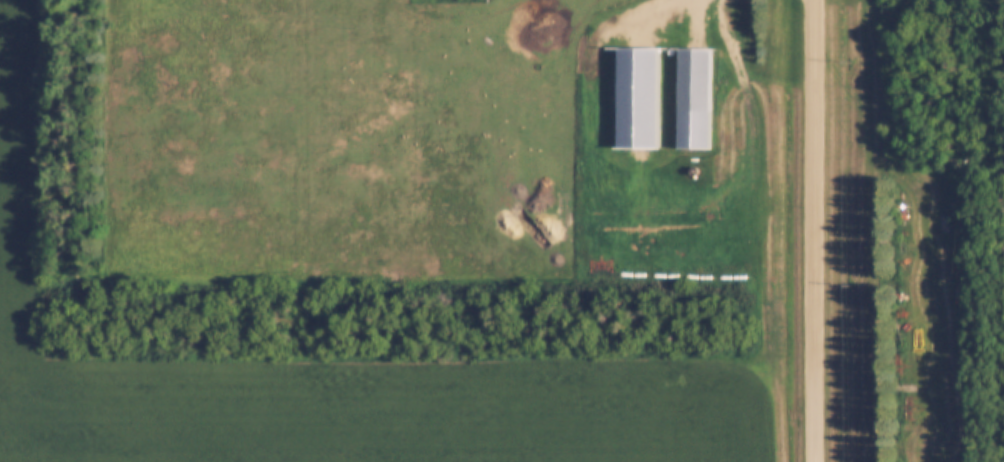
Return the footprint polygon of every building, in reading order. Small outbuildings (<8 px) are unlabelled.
[(712,112),(712,48),(675,48),(675,112),(712,112)]
